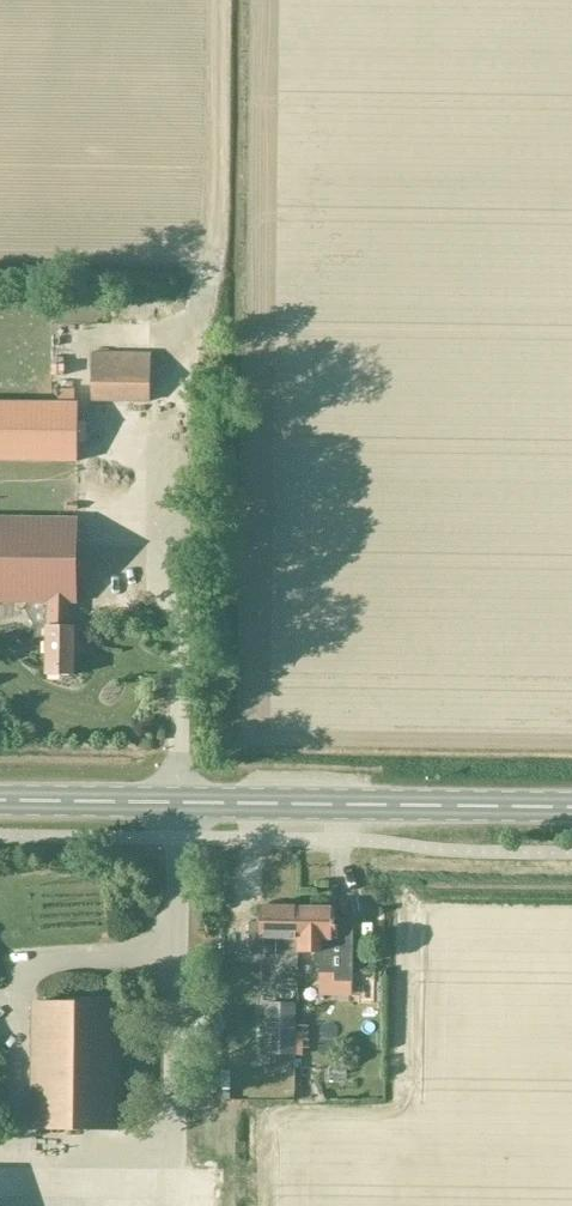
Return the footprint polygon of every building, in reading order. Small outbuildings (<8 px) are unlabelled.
[(151,404),(151,354),(91,353),(90,403),(151,404)] [(74,404),(74,390),(58,390),(58,404),(0,403),(0,462),(77,462),(78,404),(74,404)] [(80,493),(80,552),(106,552),(105,493),(80,493)] [(46,603),(46,626),(47,626),(70,627),(71,603),(75,603),(76,520),(0,519),(0,602),(46,603)] [(75,627),(70,627),(47,626),(47,676),(75,676),(75,627)] [(261,922),(249,922),(249,952),(261,952),(261,956),(298,956),(298,953),(299,908),(261,908),(261,922)] [(334,909),(299,908),(298,953),(317,953),(316,965),(318,965),(318,974),(334,974),(334,983),(351,983),(352,934),(342,934),(342,923),(334,923),(334,909)] [(118,1131),(120,1004),(33,1004),(32,1130),(118,1131)] [(295,1055),(296,1004),(266,1004),(265,1055),(295,1055)]
